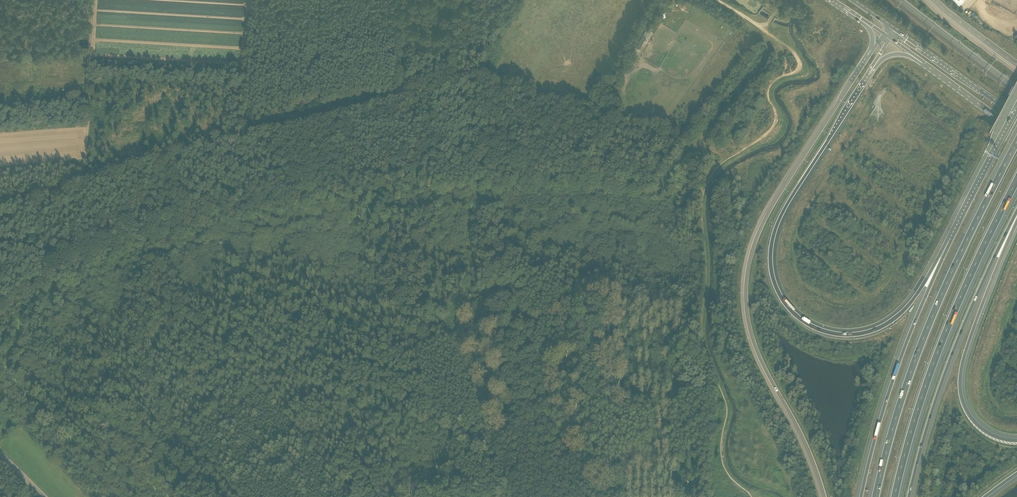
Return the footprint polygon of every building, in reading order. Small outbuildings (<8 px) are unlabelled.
[(635,48),(639,50),(648,34),(644,32),(635,48)]
